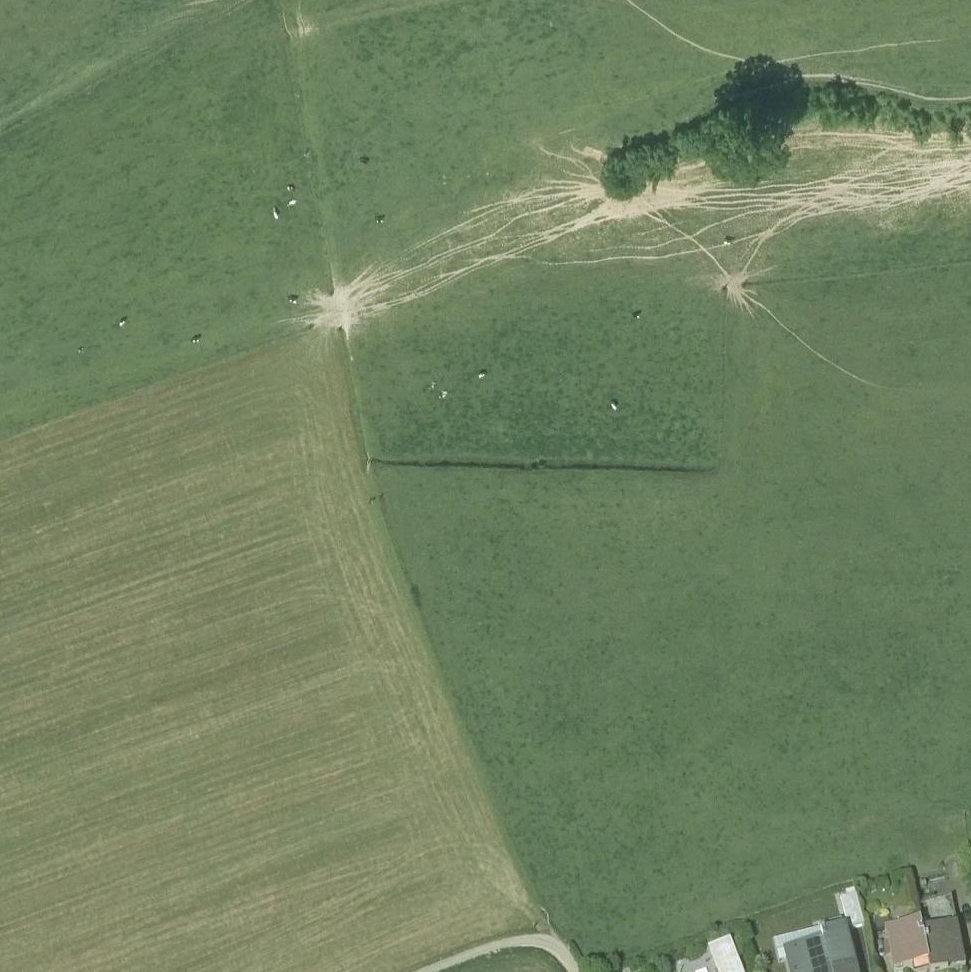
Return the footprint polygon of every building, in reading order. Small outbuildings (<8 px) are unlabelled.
[(865,926),(861,912),(857,894),(855,894),(846,897),(842,898),(850,929),(865,926)] [(919,905),(922,922),(919,923),(921,932),(929,971),(949,971),(965,969),(957,925),(956,925),(951,899),(951,898),(949,899),(948,899),(935,901),(934,896),(922,898),(923,904),(919,905)] [(875,920),(877,930),(890,928),(888,917),(875,920)] [(785,948),(788,962),(791,971),(855,971),(844,930),(843,928),(841,919),(819,925),(821,933),(822,939),(785,948)] [(921,932),(919,923),(885,930),(893,971),(900,971),(928,966),(929,971),(921,932)] [(731,940),(709,948),(718,971),(743,971),(731,940)]
